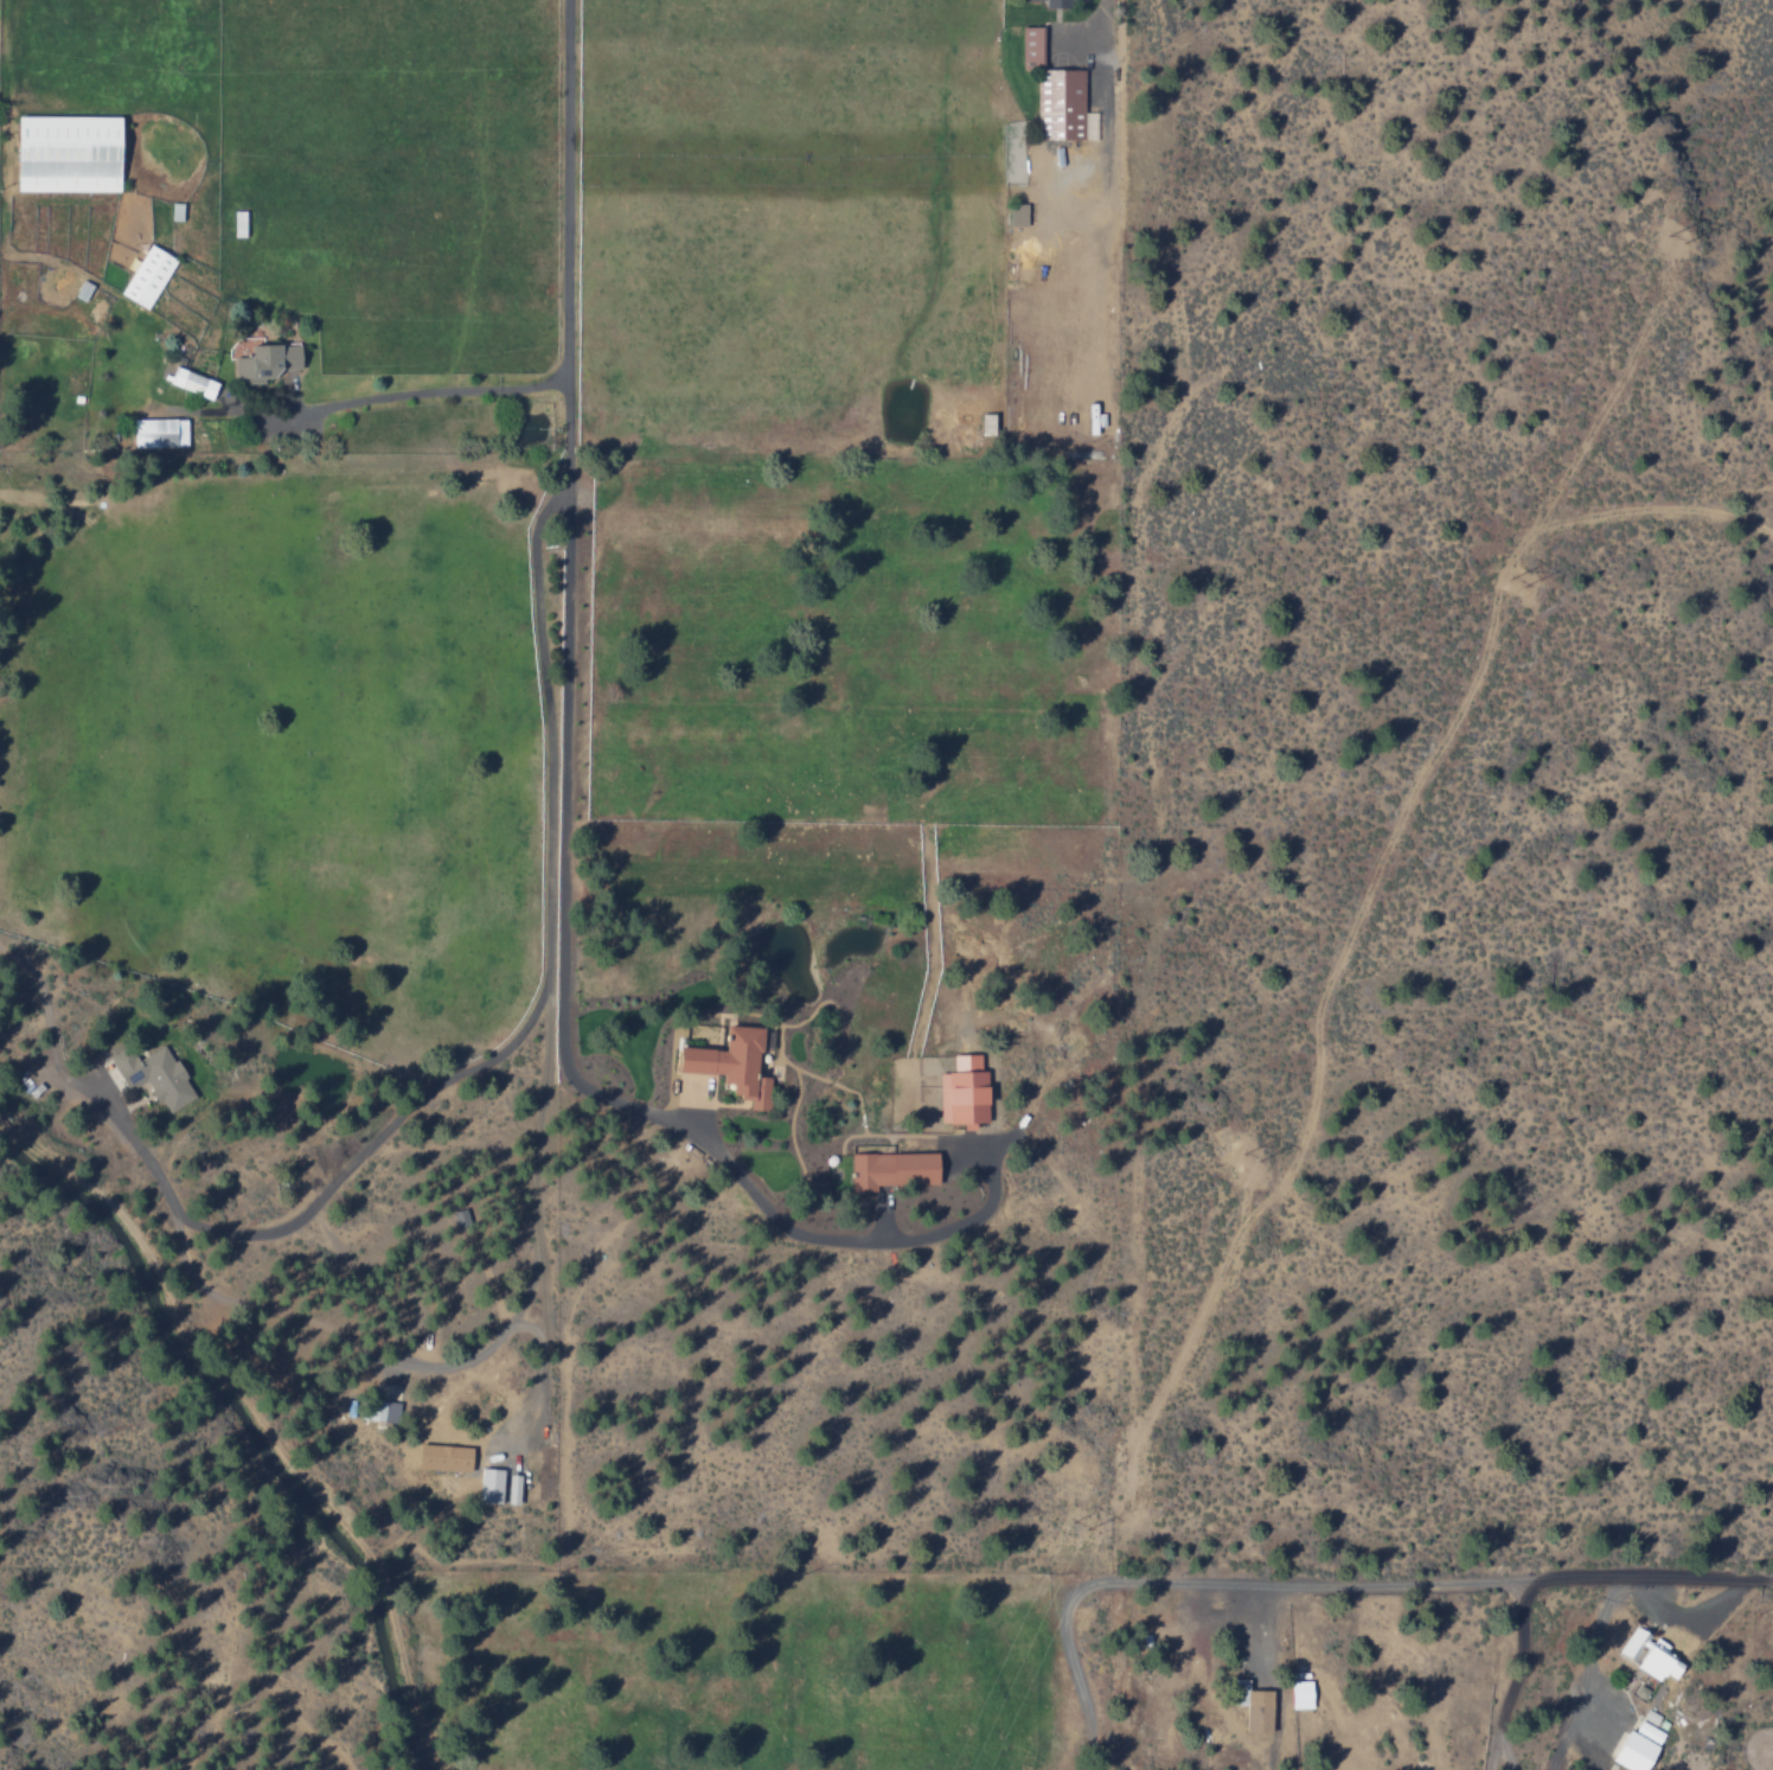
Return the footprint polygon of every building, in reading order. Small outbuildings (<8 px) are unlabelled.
[(1084,136),(1083,67),(1041,68),(1040,25),(1021,25),(1021,68),(1035,67),(1037,137),(1084,136)] [(116,114),(12,114),(13,190),(117,189),(116,114)] [(1008,224),(1026,224),(1026,202),(1007,202),(1008,224)] [(146,308),(175,258),(147,242),(118,292),(146,308)] [(246,344),(246,355),(233,355),(234,377),(246,377),(246,383),(264,382),(263,371),(299,369),(298,342),(246,344)] [(216,382),(173,364),(166,381),(209,399),(216,382)] [(186,445),(185,417),(129,418),(129,446),(186,445)] [(759,1025),(721,1023),(720,1047),(673,1044),(672,1069),(718,1072),(718,1081),(728,1081),(727,1095),(749,1096),(748,1108),(767,1109),(768,1075),(756,1074),(759,1025)] [(106,1054),(123,1088),(144,1078),(156,1102),(161,1099),(167,1110),(194,1097),(166,1042),(134,1058),(127,1044),(106,1054)] [(938,1070),(939,1120),(986,1120),(984,1069),(978,1069),(978,1051),(950,1052),(951,1070),(938,1070)] [(851,1186),(934,1184),(934,1150),(850,1152),(851,1186)] [(399,1401),(367,1396),(364,1415),(396,1420),(399,1401)] [(470,1445),(417,1442),(416,1467),(469,1469),(470,1445)] [(476,1500),(500,1502),(504,1468),(480,1465),(476,1500)] [(517,1503),(518,1473),(506,1472),(505,1502),(517,1503)] [(1244,1703),(1243,1730),(1269,1731),(1270,1688),(1246,1687),(1246,1677),(1233,1676),(1233,1702),(1244,1703)] [(1290,1707),(1311,1707),(1310,1678),(1289,1679),(1290,1707)] [(1624,1726),(1609,1759),(1632,1769),(1645,1769),(1664,1730),(1639,1718),(1633,1730),(1624,1726)]
